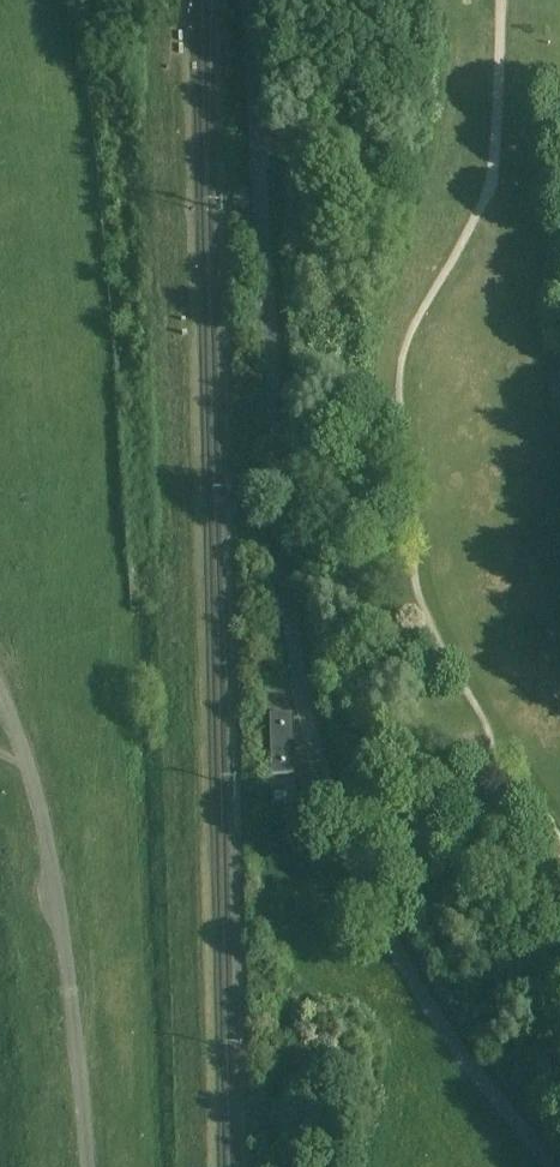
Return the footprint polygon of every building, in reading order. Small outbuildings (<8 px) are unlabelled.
[(268,716),(270,777),(294,776),(293,716),(268,716)]
